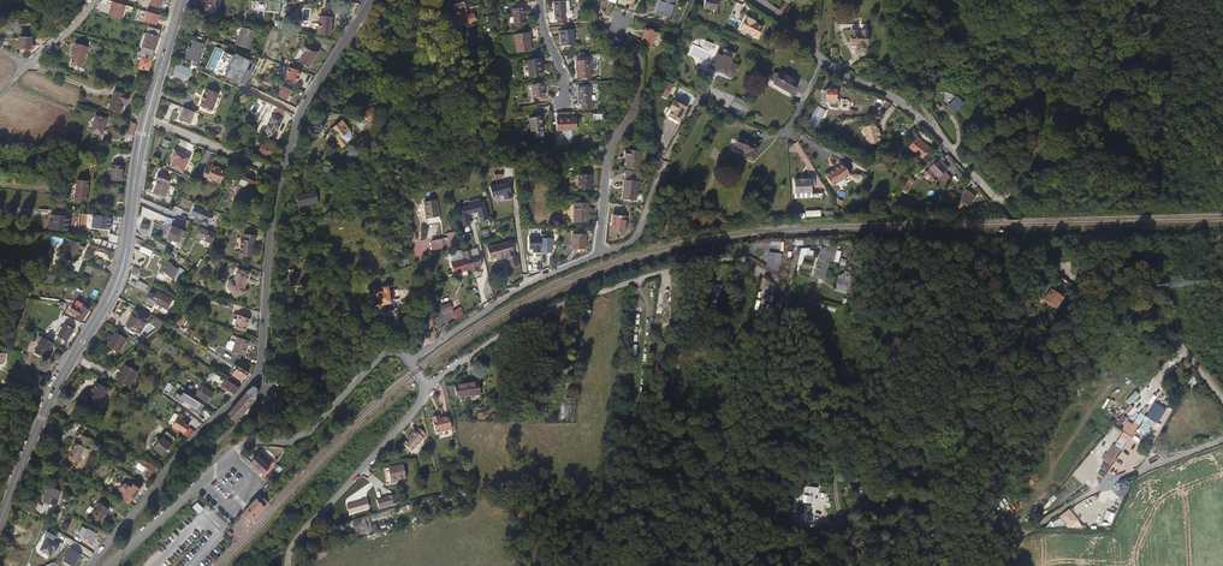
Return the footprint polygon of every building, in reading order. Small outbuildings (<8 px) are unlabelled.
[(655,13),(668,18),(674,0),(660,0),(655,13)] [(720,0),(706,0),(704,6),(716,11),(720,0)] [(558,19),(558,22),(568,22),(567,1),(556,1),(556,19),(558,19)] [(109,16),(120,19),(124,10),(125,5),(119,4),(114,3),(112,2),(108,15),(109,16)] [(467,16),(464,5),(455,7),(459,26),(477,21),(476,14),(467,16)] [(524,7),(512,8),(513,13),(513,26),(525,25),(524,7)] [(739,16),(734,27),(751,35),(756,25),(748,20),(745,19),(746,17),(741,14),(740,16),(739,16)] [(332,18),(319,16),(317,34),(330,35),(332,18)] [(241,26),(237,25),(234,34),(238,36),(235,44),(247,49),(254,31),(241,26)] [(656,31),(645,27),(640,42),(651,45),(656,31)] [(573,29),(560,30),(562,45),(575,44),(573,29)] [(977,47),(981,30),(974,29),(969,45),(977,47)] [(867,32),(851,31),(850,45),(856,45),(856,48),(864,48),(864,45),(867,45),(867,32)] [(529,42),(527,32),(515,34),(517,51),(531,49),(530,42),(529,42)] [(144,38),(156,42),(158,37),(146,33),(144,38)] [(35,49),(35,37),(30,37),(23,37),(23,49),(35,49)] [(142,52),(153,55),(156,42),(144,38),(140,52),(142,52)] [(75,54),(74,57),(71,65),(81,68),(82,69),(83,67),(89,47),(75,43),(72,54),(75,54)] [(318,51),(305,43),(301,49),(303,51),(297,61),(308,68),(318,51)] [(196,51),(188,48),(185,59),(197,63),(199,55),(195,54),(196,51)] [(735,54),(724,49),(720,57),(716,55),(713,64),(711,63),(709,67),(733,77),(737,66),(731,63),(735,54)] [(141,57),(142,52),(140,52),(139,51),(134,67),(138,68),(141,57)] [(948,64),(951,60),(944,55),(941,59),(948,64)] [(148,71),(151,60),(141,57),(138,68),(148,71)] [(540,59),(527,61),(529,76),(541,74),(540,65),(541,64),(540,59)] [(592,59),(576,60),(577,78),(593,77),(592,59)] [(187,68),(178,64),(176,67),(174,71),(184,75),(187,68)] [(798,81),(780,70),(773,83),(791,93),(798,81)] [(543,82),(531,84),(533,97),(545,95),(543,82)] [(672,85),(666,83),(661,97),(667,99),(672,85)] [(284,85),(283,84),(277,95),(286,99),(290,90),(283,87),(284,85)] [(831,85),(827,85),(827,86),(825,86),(825,89),(819,89),(819,103),(825,103),(827,103),(827,105),(827,107),(829,108),(836,108),(848,109),(848,102),(848,100),(846,99),(834,98),(834,93),(836,92),(836,90),(834,89),(834,86),(831,86),(831,85)] [(582,107),(592,108),(590,86),(578,87),(580,103),(582,103),(582,107)] [(219,94),(206,89),(204,95),(203,95),(201,100),(202,101),(198,112),(210,117),(219,94)] [(121,104),(122,105),(126,106),(129,95),(114,90),(109,105),(107,110),(119,114),(121,107),(120,107),(121,104)] [(949,103),(957,110),(964,103),(956,96),(949,103)] [(749,104),(740,100),(737,104),(747,108),(749,104)] [(686,108),(675,102),(672,101),(668,109),(670,111),(667,117),(677,123),(682,115),(681,115),(682,112),(683,112),(686,108)] [(964,103),(957,110),(961,115),(968,107),(964,103)] [(272,113),(274,114),(266,133),(268,134),(268,135),(271,136),(271,135),(274,137),(285,111),(273,105),(271,110),(272,113)] [(361,111),(366,121),(377,115),(371,105),(361,111)] [(1038,115),(1044,117),(1047,109),(1042,107),(1038,115)] [(194,113),(182,108),(178,120),(190,125),(194,113)] [(106,120),(94,116),(90,133),(101,136),(106,120)] [(541,116),(526,118),(529,132),(543,130),(541,116)] [(577,117),(556,117),(556,130),(577,130),(577,117)] [(1055,123),(1066,128),(1068,122),(1057,118),(1055,123)] [(338,142),(343,138),(341,136),(349,130),(341,120),(332,127),(334,130),(336,133),(333,135),(338,142)] [(1024,131),(1027,126),(1014,120),(1011,125),(1024,131)] [(131,122),(128,133),(134,135),(137,123),(131,122)] [(873,123),(861,127),(867,145),(879,142),(877,136),(875,129),(873,123)] [(237,133),(229,130),(226,141),(233,144),(237,133)] [(344,137),(343,138),(338,142),(336,143),(340,148),(348,142),(344,137)] [(739,137),(733,147),(746,154),(744,159),(751,163),(759,147),(739,137)] [(920,140),(916,137),(907,149),(921,159),(929,149),(919,141),(920,140)] [(171,142),(165,140),(162,146),(169,148),(171,142)] [(263,154),(267,145),(262,144),(260,148),(260,147),(258,152),(263,154)] [(271,147),(267,145),(263,154),(258,152),(257,153),(262,155),(268,157),(271,147)] [(638,151),(623,149),(622,156),(625,156),(624,166),(636,168),(638,151)] [(189,158),(175,151),(173,157),(175,158),(171,167),(182,172),(189,158)] [(929,169),(938,162),(936,159),(932,163),(932,164),(928,168),(929,169)] [(938,162),(929,169),(939,180),(948,171),(939,161),(938,162)] [(842,164),(833,169),(834,171),(825,176),(831,186),(849,175),(842,164)] [(869,176),(883,174),(881,164),(867,166),(869,176)] [(120,172),(121,167),(112,165),(109,180),(120,182),(122,173),(120,172)] [(216,169),(216,167),(211,165),(210,169),(205,168),(201,176),(220,183),(225,172),(219,170),(216,169)] [(590,171),(577,170),(576,190),(589,190),(590,171)] [(172,178),(170,177),(162,174),(159,173),(156,180),(158,181),(153,192),(165,197),(166,195),(172,198),(176,188),(169,185),(172,178)] [(633,200),(636,174),(623,173),(620,199),(633,200)] [(242,190),(247,192),(248,193),(251,188),(252,189),(255,182),(242,176),(237,186),(243,188),(242,190)] [(74,184),(71,200),(84,202),(88,181),(75,179),(74,184)] [(810,180),(804,180),(798,181),(792,181),(793,193),(810,193),(810,180)] [(960,196),(964,199),(967,202),(972,196),(965,190),(960,196)] [(426,209),(428,218),(440,216),(436,199),(424,201),(426,209)] [(488,219),(483,202),(457,208),(461,226),(470,224),(468,214),(478,211),(480,221),(488,219)] [(586,202),(573,202),(572,222),(585,222),(586,202)] [(69,231),(70,215),(49,214),(49,229),(69,231)] [(92,214),(91,228),(111,229),(111,215),(92,214)] [(624,216),(612,215),(610,232),(623,233),(624,216)] [(149,227),(141,226),(140,234),(148,236),(149,227)] [(172,240),(177,242),(179,243),(184,231),(172,226),(167,239),(172,240)] [(447,233),(450,245),(458,243),(455,231),(447,233)] [(108,240),(116,242),(117,235),(110,233),(108,240)] [(256,234),(243,233),(242,238),(240,238),(239,255),(253,256),(254,240),(255,240),(256,234)] [(583,234),(571,234),(570,249),(583,249),(583,234)] [(434,249),(449,246),(447,237),(432,240),(434,249)] [(534,253),(540,252),(540,237),(529,237),(530,246),(531,246),(533,246),(534,248),(534,253)] [(550,237),(540,237),(540,252),(550,252),(550,237)] [(86,243),(69,238),(67,246),(68,246),(65,256),(78,259),(79,254),(81,248),(83,249),(84,249),(86,243)] [(135,238),(135,244),(141,246),(143,247),(145,242),(135,238)] [(510,241),(486,247),(490,259),(504,255),(505,258),(514,256),(510,241)] [(143,247),(141,246),(139,252),(150,257),(153,251),(143,247)] [(799,248),(798,266),(802,266),(803,255),(810,255),(811,249),(799,248)] [(824,279),(833,248),(822,248),(814,276),(824,279)] [(780,270),(782,254),(768,252),(766,268),(780,270)] [(464,258),(466,270),(471,269),(472,273),(478,272),(477,267),(485,265),(482,254),(464,258)] [(453,273),(466,270),(464,258),(450,262),(453,273)] [(167,272),(170,266),(171,264),(164,261),(160,270),(168,275),(169,274),(167,272)] [(130,271),(138,274),(140,269),(132,266),(130,271)] [(178,270),(170,266),(167,272),(169,274),(168,275),(174,277),(178,270)] [(249,272),(237,268),(233,279),(230,278),(226,281),(225,283),(226,286),(227,288),(228,289),(230,290),(233,296),(245,291),(244,288),(249,272)] [(294,269),(288,269),(289,286),(299,285),(298,272),(294,272),(294,269)] [(849,294),(853,276),(843,274),(842,277),(838,276),(835,291),(849,294)] [(136,286),(146,290),(148,285),(138,280),(136,286)] [(1051,284),(1046,294),(1057,300),(1062,289),(1051,284)] [(378,305),(391,302),(389,292),(388,288),(387,287),(386,287),(383,287),(383,288),(382,289),(379,289),(379,287),(373,288),(371,290),(371,293),(373,293),(375,294),(378,305)] [(173,300),(158,291),(152,301),(167,309),(173,300)] [(448,300),(441,303),(443,309),(450,307),(448,300)] [(90,308),(85,304),(76,317),(82,321),(90,308)] [(147,318),(135,311),(126,327),(138,334),(147,318)] [(249,318),(237,314),(233,328),(245,331),(249,318)] [(160,320),(157,318),(153,325),(158,328),(162,321),(160,320)] [(62,330),(57,337),(66,342),(74,330),(65,324),(62,330)] [(126,339),(114,332),(106,347),(118,354),(126,339)] [(248,341),(236,337),(231,351),(243,355),(248,341)] [(53,344),(42,338),(33,355),(43,361),(53,344)] [(137,371),(125,364),(116,381),(128,387),(137,371)] [(244,377),(248,372),(238,366),(232,375),(241,380),(243,377),(244,377)] [(234,394),(239,388),(225,379),(221,386),(234,394)] [(107,389),(96,382),(93,388),(91,387),(86,396),(100,404),(107,389)] [(214,392),(203,386),(197,396),(209,402),(214,392)] [(239,400),(227,415),(230,416),(228,418),(236,424),(238,422),(237,420),(254,400),(256,389),(252,386),(247,391),(239,400)] [(464,392),(467,404),(479,402),(476,390),(464,392)] [(1126,400),(1133,407),(1142,398),(1134,391),(1126,400)] [(204,405),(183,392),(182,396),(177,393),(174,398),(184,404),(185,402),(192,406),(190,409),(198,414),(204,405)] [(456,406),(467,404),(464,392),(453,394),(456,406)] [(574,420),(575,399),(564,398),(564,419),(574,420)] [(1158,415),(1162,406),(1154,402),(1150,411),(1158,415)] [(1166,419),(1174,404),(1169,402),(1162,416),(1166,419)] [(1129,405),(1124,411),(1128,414),(1133,408),(1129,405)] [(205,408),(202,411),(209,417),(212,414),(205,408)] [(180,416),(171,411),(165,419),(174,425),(173,426),(178,429),(179,428),(184,431),(188,426),(183,422),(184,421),(179,417),(180,416)] [(1131,436),(1144,416),(1139,413),(1131,424),(1127,421),(1121,430),(1131,436)] [(1146,439),(1158,419),(1149,414),(1137,433),(1146,439)] [(1119,429),(1127,419),(1122,415),(1114,425),(1119,429)] [(437,425),(430,426),(434,440),(449,436),(446,424),(437,426),(437,425)] [(1122,451),(1130,437),(1120,431),(1116,437),(1118,438),(1114,446),(1122,451)] [(67,458),(78,462),(80,458),(79,457),(87,439),(78,435),(70,453),(69,453),(67,458)] [(414,439),(402,452),(410,459),(422,446),(421,445),(424,442),(418,436),(415,439),(414,439)] [(162,454),(171,444),(162,437),(153,447),(162,454)] [(1110,464),(1119,450),(1111,445),(1106,454),(1104,453),(1101,458),(1110,464)] [(278,456),(275,453),(272,458),(270,456),(267,459),(273,463),(278,456)] [(250,463),(262,474),(268,468),(256,456),(250,463)] [(155,468),(148,462),(147,463),(142,459),(141,460),(142,461),(140,463),(144,466),(144,467),(149,470),(145,476),(148,479),(154,472),(153,471),(155,468)] [(1106,472),(1109,466),(1102,462),(1099,469),(1106,472)] [(400,473),(386,477),(390,491),(404,487),(400,473)] [(139,489),(134,484),(131,487),(129,486),(121,496),(124,499),(125,498),(129,502),(139,489)] [(59,491),(46,486),(41,502),(54,506),(59,491)] [(265,507),(269,503),(267,502),(260,496),(257,499),(256,499),(254,501),(252,504),(247,509),(247,510),(243,514),(251,521),(255,517),(256,518),(258,515),(261,512),(263,510),(264,509),(265,508),(265,507)] [(194,508),(198,512),(203,506),(199,502),(194,508)] [(109,510),(100,503),(96,507),(98,509),(93,514),(101,519),(109,510)] [(272,506),(269,503),(265,507),(265,508),(264,509),(263,510),(261,512),(258,515),(256,518),(255,517),(251,521),(254,525),(272,506)] [(396,504),(378,508),(380,515),(398,510),(396,504)] [(1078,520),(1069,509),(1060,517),(1069,528),(1078,520)] [(365,522),(353,526),(359,539),(369,536),(365,522)] [(242,523),(225,530),(230,542),(247,534),(242,523)] [(87,530),(82,538),(90,544),(96,535),(87,530)]
